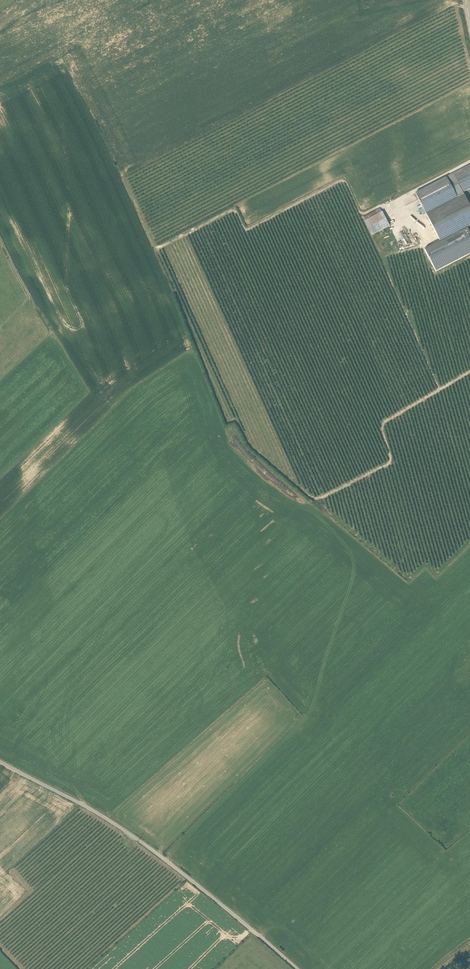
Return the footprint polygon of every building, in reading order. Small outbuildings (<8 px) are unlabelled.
[(415,193),(438,238),(469,222),(469,211),(460,192),(469,187),(469,165),(415,193)] [(380,208),(362,217),(371,235),(388,227),(380,208)] [(434,273),(469,255),(469,237),(465,228),(423,250),(434,273)]
